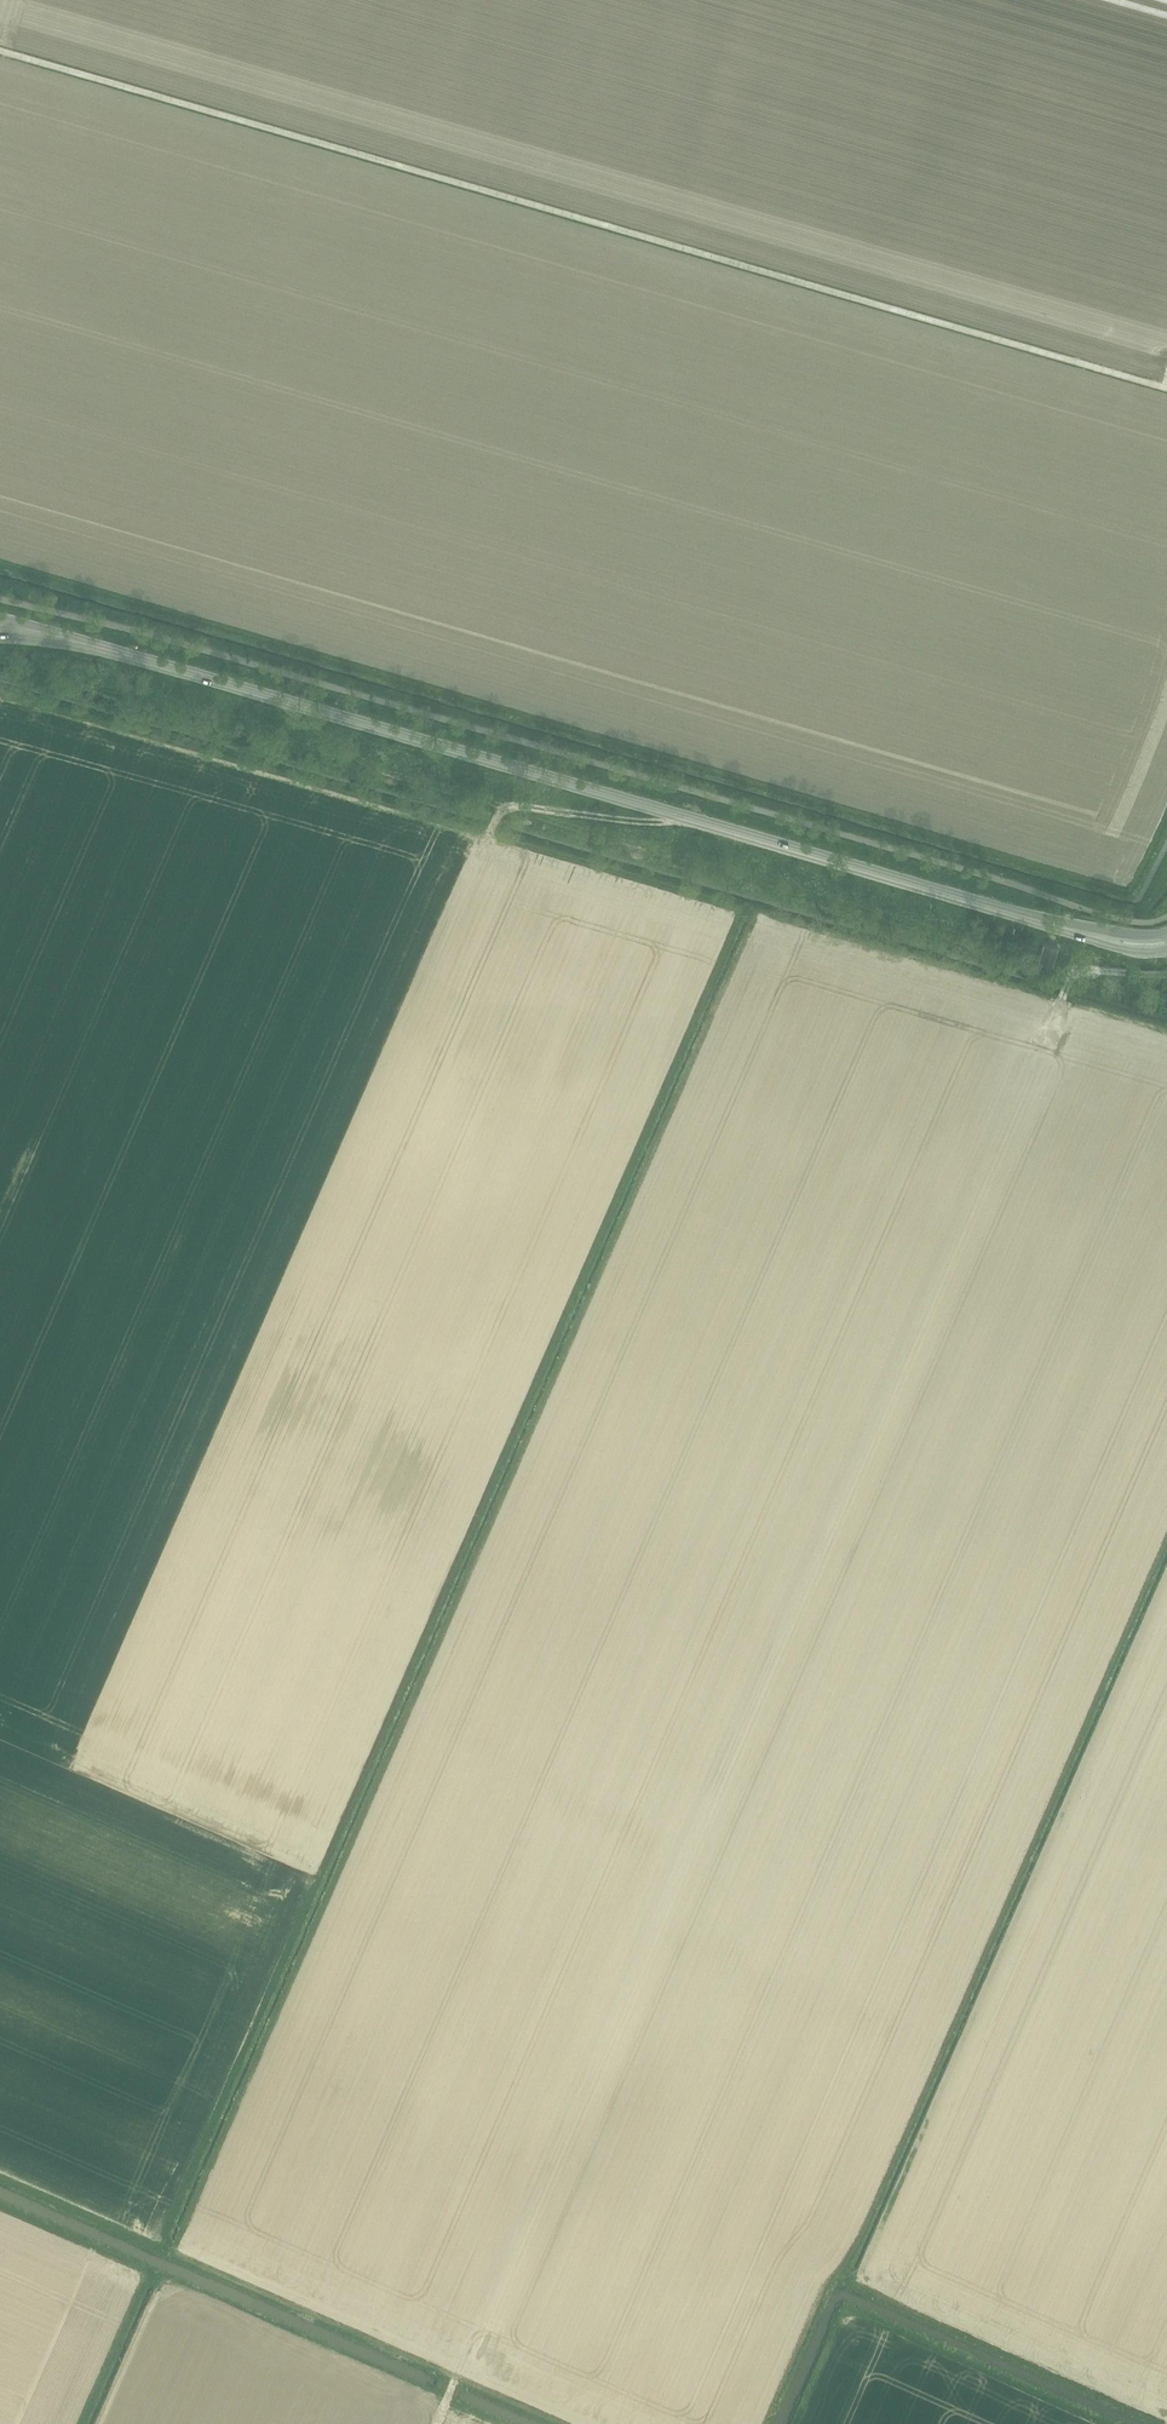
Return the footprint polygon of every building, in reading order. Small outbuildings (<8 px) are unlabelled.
[(1040,960),(1054,964),(1059,947),(1045,943),(1040,960)]
